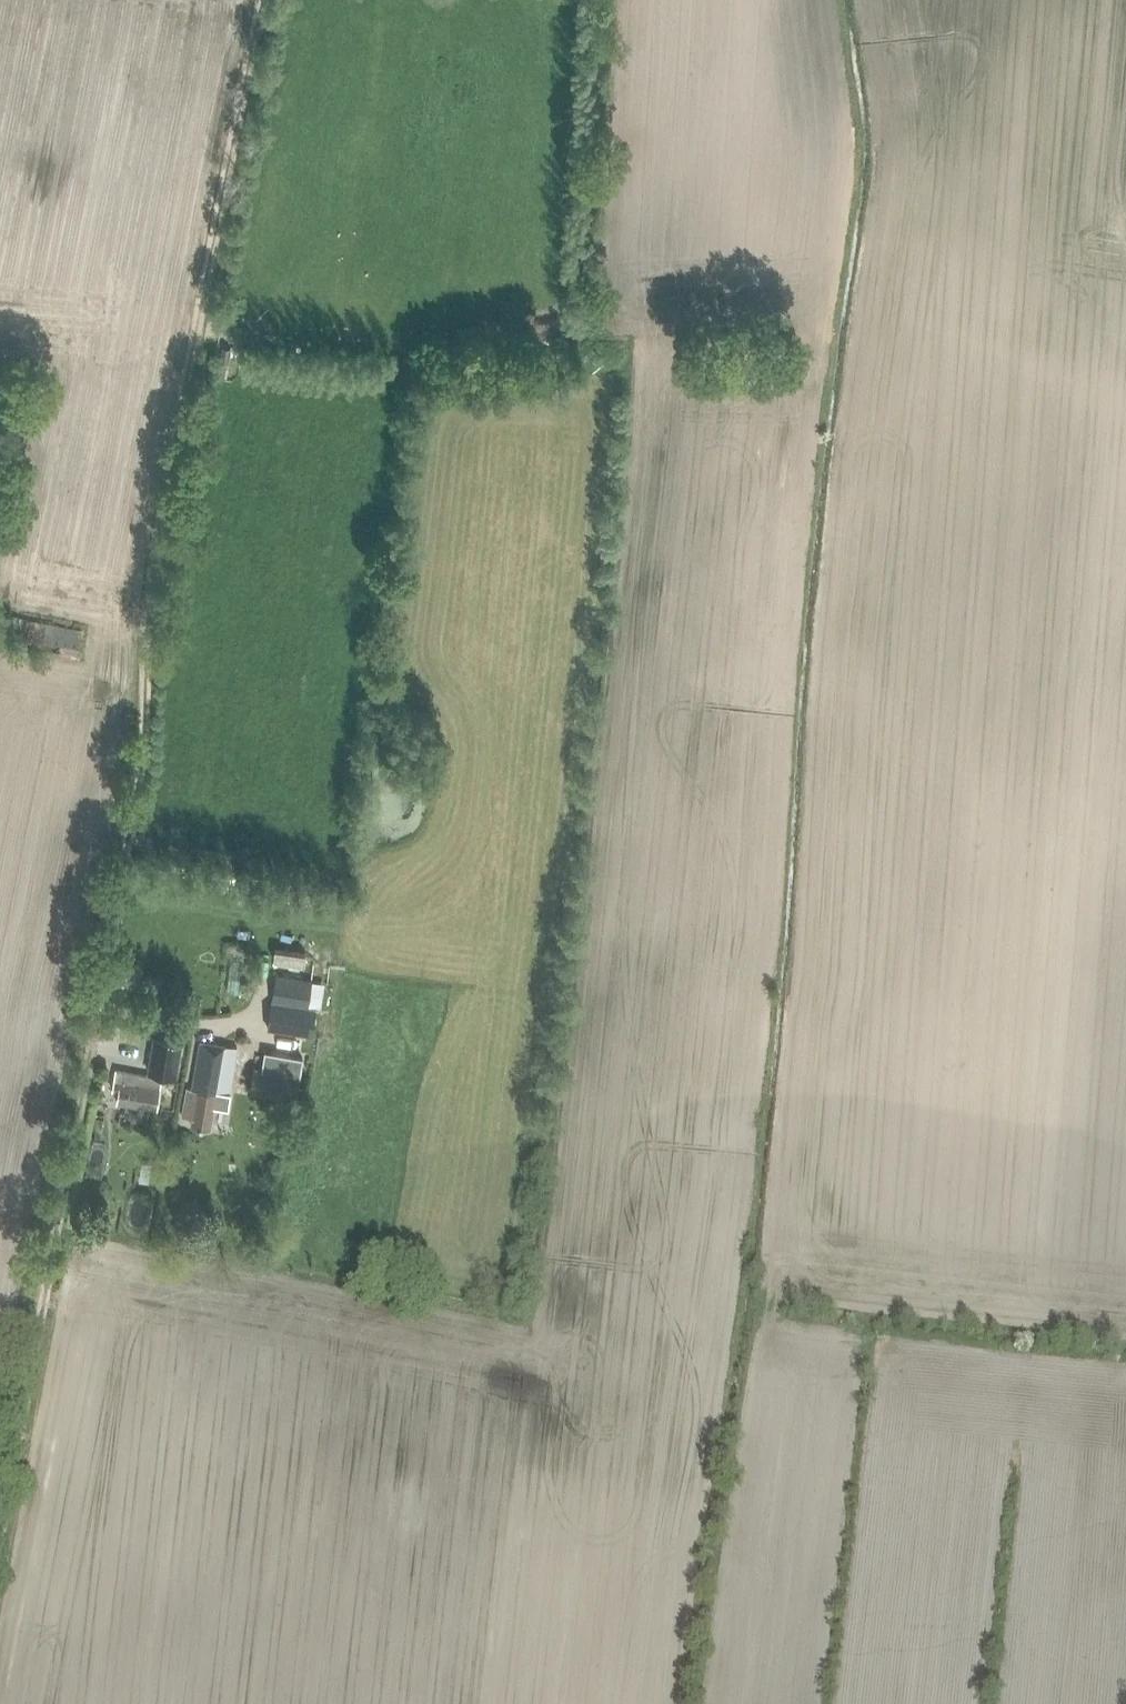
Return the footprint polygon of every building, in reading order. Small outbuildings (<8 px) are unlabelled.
[(82,630),(0,614),(0,638),(25,642),(24,647),(77,657),(82,630)] [(311,980),(276,975),(272,1002),(307,1007),(311,980)] [(303,1032),(305,1007),(280,1005),(278,1030),(303,1032)] [(154,1035),(147,1072),(176,1077),(183,1040),(154,1035)] [(187,1094),(183,1116),(192,1118),(191,1125),(210,1128),(214,1106),(227,1108),(237,1049),(200,1043),(191,1094),(187,1094)] [(253,1068),(249,1093),(295,1100),(302,1058),(287,1056),(269,1053),(266,1070),(264,1069),(253,1068)] [(115,1070),(112,1091),(118,1092),(116,1102),(157,1109),(162,1078),(115,1070)]
